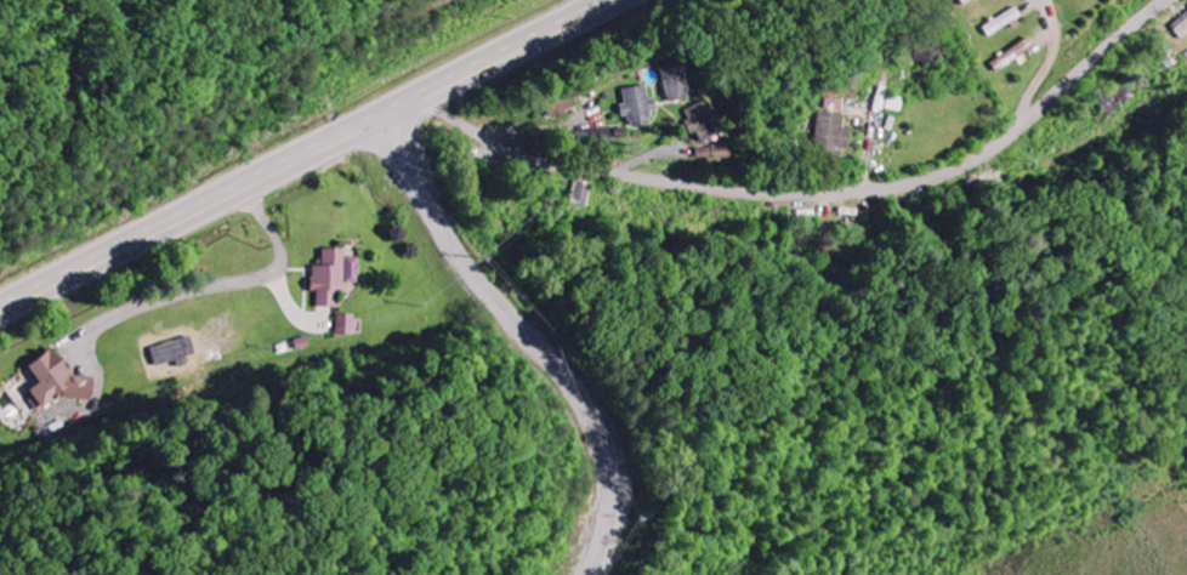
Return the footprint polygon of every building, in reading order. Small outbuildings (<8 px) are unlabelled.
[(983,28),(989,37),(1021,18),(1016,8),(983,28)] [(1186,36),(1186,13),(1169,27),(1180,41),(1186,36)] [(936,65),(940,44),(914,38),(909,60),(936,65)] [(655,70),(662,104),(685,100),(678,65),(655,70)] [(615,118),(623,118),(625,129),(646,127),(644,114),(650,113),(649,100),(643,101),(641,88),(618,90),(619,107),(613,107),(615,118)] [(539,105),(546,121),(572,109),(565,93),(539,105)] [(843,113),(844,101),(826,99),(825,111),(843,113)] [(696,145),(717,134),(701,102),(680,112),(696,145)] [(844,115),(817,112),(812,151),(847,155),(850,130),(842,129),(844,115)] [(588,208),(593,185),(577,181),(572,205),(588,208)] [(335,308),(336,287),(357,288),(357,259),(343,258),(343,251),(321,251),(321,267),(310,267),(310,294),(317,294),(317,308),(335,308)] [(336,336),(354,336),(354,316),(336,316),(336,336)] [(88,402),(90,379),(72,377),(65,365),(56,364),(49,352),(23,367),(34,386),(25,391),(36,409),(60,396),(61,398),(88,402)]
